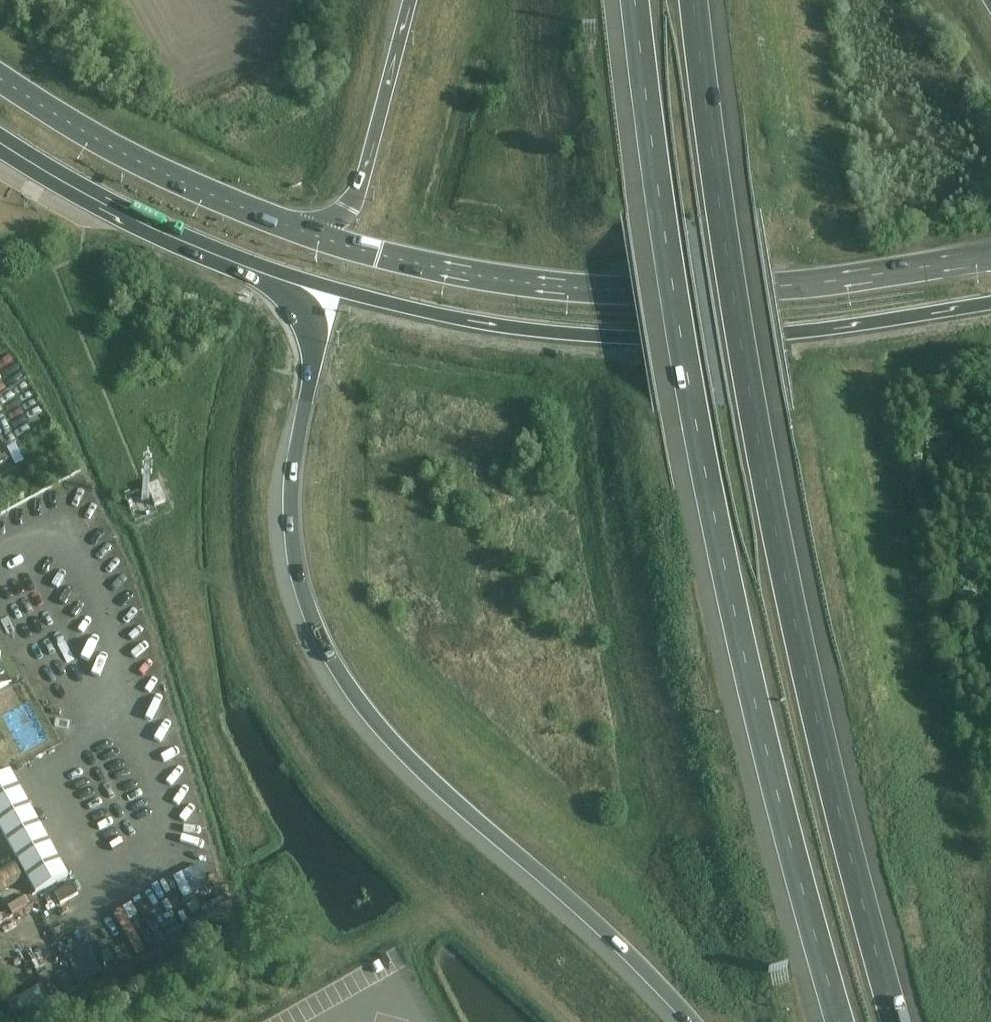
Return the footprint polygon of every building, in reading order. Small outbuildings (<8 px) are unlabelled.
[(147,489),(154,507),(165,503),(158,485),(147,489)] [(11,686),(0,666),(0,692),(11,686)] [(35,895),(68,877),(10,772),(0,777),(0,830),(35,895)] [(23,881),(13,862),(0,869),(0,894),(23,881)] [(35,906),(31,897),(0,914),(0,925),(35,906)] [(40,918),(46,935),(56,932),(51,915),(40,918)]
